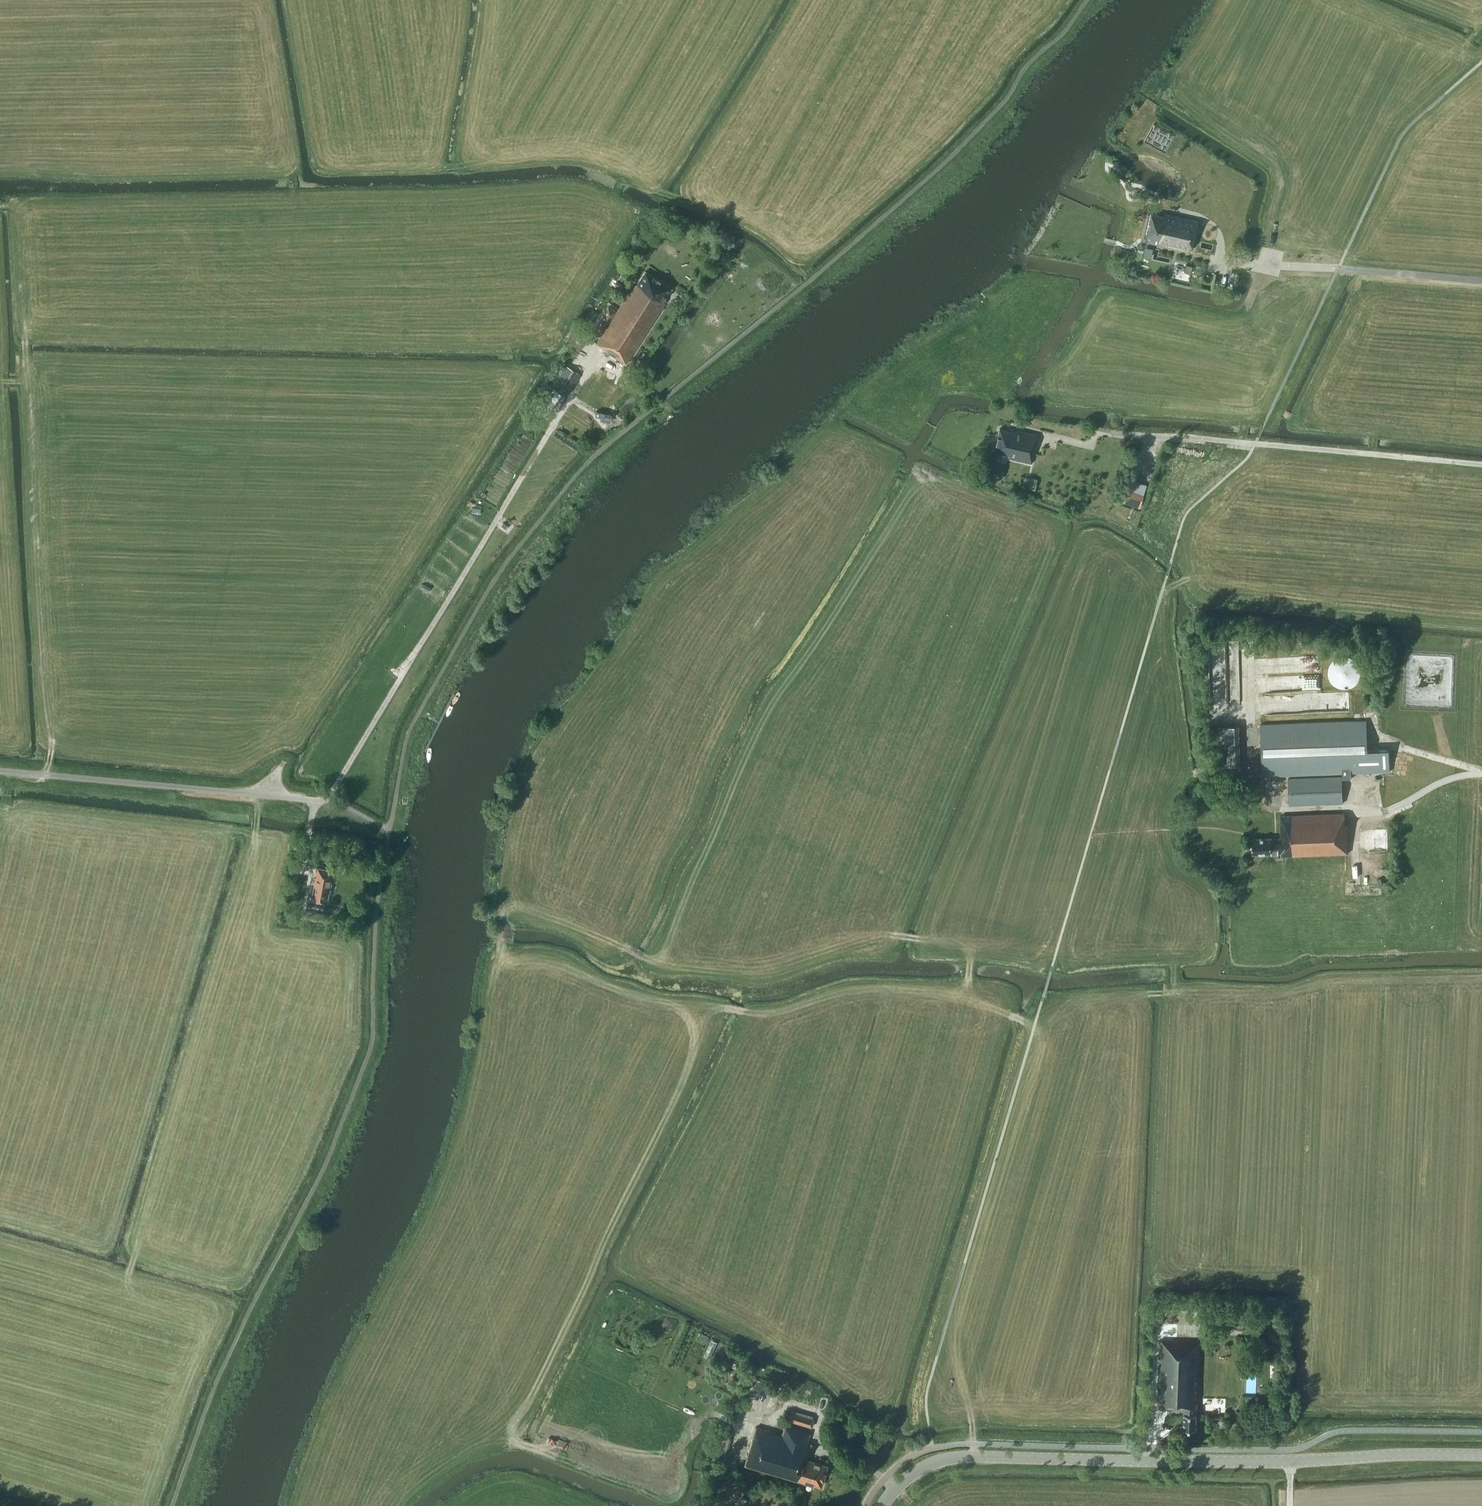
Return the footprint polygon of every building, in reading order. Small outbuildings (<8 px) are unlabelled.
[(1191,249),(1197,221),(1165,213),(1164,217),(1151,213),(1146,235),(1159,238),(1158,242),(1191,249)] [(672,288),(645,271),(636,285),(635,284),(629,294),(628,293),(616,312),(608,306),(592,331),(600,336),(596,343),(605,349),(604,350),(626,364),(665,303),(663,302),(672,288)] [(624,285),(617,281),(613,285),(620,290),(624,285)] [(566,396),(580,374),(566,365),(552,387),(566,396)] [(546,410),(553,415),(556,411),(548,407),(546,410)] [(1034,453),(1030,452),(1032,444),(1036,445),(1038,435),(1016,429),(1015,432),(999,428),(994,451),(1010,455),(1009,458),(1031,463),(1034,453)] [(1036,488),(1038,476),(1031,475),(1029,486),(1036,488)] [(1123,502),(1139,507),(1143,495),(1127,490),(1123,502)] [(1360,672),(1360,671),(1360,670),(1360,669),(1360,668),(1360,667),(1359,666),(1359,664),(1358,663),(1357,662),(1356,661),(1355,660),(1355,659),(1354,659),(1353,658),(1352,657),(1351,657),(1350,656),(1349,656),(1348,656),(1347,656),(1345,656),(1344,656),(1343,656),(1342,656),(1341,656),(1340,656),(1339,657),(1338,657),(1337,657),(1336,658),(1335,659),(1334,659),(1333,660),(1332,661),(1332,662),(1331,663),(1331,664),(1330,665),(1330,666),(1329,667),(1329,668),(1329,669),(1329,670),(1328,671),(1328,672),(1329,673),(1329,674),(1329,675),(1329,677),(1330,678),(1330,679),(1331,680),(1331,681),(1332,681),(1333,682),(1333,683),(1334,684),(1335,685),(1336,685),(1337,686),(1338,686),(1339,687),(1340,687),(1341,687),(1342,687),(1343,688),(1344,688),(1346,688),(1347,687),(1348,687),(1349,687),(1350,687),(1351,686),(1352,686),(1353,685),(1354,684),(1355,684),(1356,683),(1356,682),(1357,681),(1358,680),(1358,679),(1359,679),(1359,677),(1360,676),(1360,675),(1360,674),(1360,673),(1360,672)] [(1351,773),(1390,771),(1389,748),(1368,749),(1366,720),(1341,721),(1261,724),(1263,776),(1342,773),(1343,778),(1352,778),(1351,773)] [(1240,764),(1239,725),(1217,726),(1218,765),(1240,764)] [(1289,805),(1343,803),(1342,776),(1288,778),(1289,805)] [(1282,852),(1282,856),(1348,853),(1348,852),(1350,852),(1350,849),(1348,849),(1347,824),(1345,824),(1344,813),(1280,815),(1281,838),(1272,838),(1272,837),(1252,838),(1253,853),(1272,853),(1272,852),(1282,852)] [(330,889),(333,870),(317,867),(312,891),(313,891),(312,899),(327,902),(329,889),(330,889)] [(1199,1398),(1201,1341),(1161,1339),(1159,1408),(1169,1408),(1169,1409),(1184,1410),(1184,1428),(1196,1428),(1197,1398),(1199,1398)] [(812,1427),(814,1419),(791,1412),(789,1420),(812,1427)] [(821,1486),(827,1465),(807,1459),(811,1443),(807,1442),(810,1433),(785,1425),(782,1434),(756,1426),(744,1464),(798,1480),(798,1479),(821,1486)]
